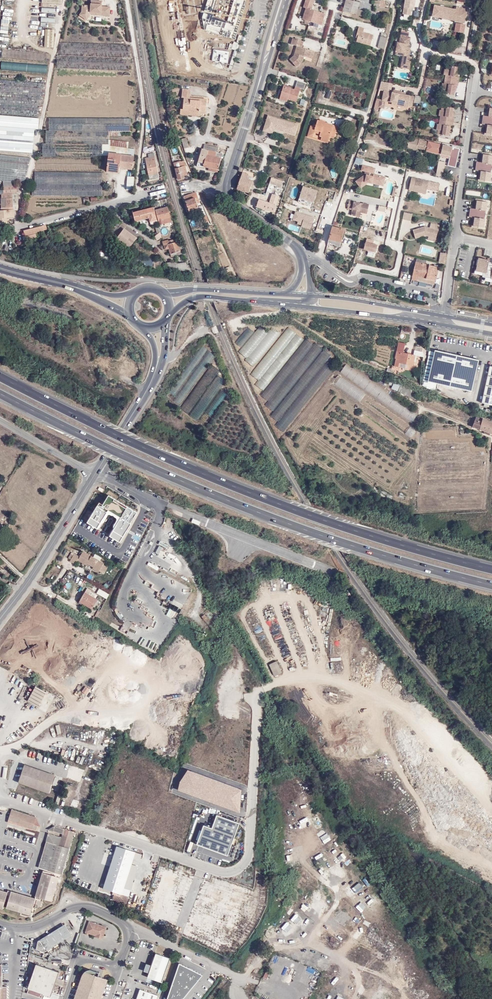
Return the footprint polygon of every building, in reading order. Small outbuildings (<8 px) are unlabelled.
[(322,25),(325,14),(311,9),(314,0),(305,0),(303,7),(307,9),(304,20),(322,25)] [(352,0),(345,0),(343,9),(356,13),(358,7),(359,2),(352,0)] [(416,0),(406,0),(404,7),(403,14),(411,16),(412,9),(414,9),(416,0)] [(85,18),(88,13),(88,11),(100,12),(100,11),(104,11),(103,15),(108,15),(109,7),(101,6),(101,1),(91,1),(91,6),(82,6),(82,11),(80,14),(85,18)] [(432,16),(464,23),(467,10),(456,7),(455,9),(434,5),(432,16)] [(41,26),(48,27),(48,22),(55,23),(55,19),(41,17),(41,26)] [(466,25),(456,23),(454,31),(464,34),(466,25)] [(364,28),(358,27),(356,34),(358,35),(356,40),(356,41),(370,45),(372,34),(363,32),(364,28)] [(44,30),(45,48),(54,47),(54,30),(44,30)] [(401,36),(400,36),(398,43),(397,42),(395,52),(396,52),(395,54),(403,56),(400,67),(409,69),(411,58),(408,57),(410,48),(408,48),(408,46),(410,37),(408,37),(409,32),(402,31),(401,36)] [(304,56),(312,58),(314,50),(302,47),(303,39),(292,36),(290,44),(295,45),(293,54),(290,58),(296,65),(303,59),(304,56)] [(380,36),(377,47),(383,48),(386,38),(380,36)] [(57,68),(91,69),(94,44),(61,42),(61,55),(57,55),(57,68)] [(129,58),(129,45),(94,44),(91,69),(131,71),(132,58),(129,58)] [(2,59),(20,60),(20,57),(24,58),(25,51),(3,50),(2,59)] [(442,89),(443,90),(443,94),(455,96),(457,84),(459,84),(459,78),(458,78),(459,69),(447,67),(447,70),(445,69),(444,75),(446,75),(445,80),(444,84),(442,84),(442,89)] [(46,84),(0,80),(0,114),(41,117),(46,84)] [(301,87),(304,88),(306,82),(297,80),(295,88),(284,85),(280,98),(288,101),(288,99),(296,101),(301,87)] [(392,84),(381,81),(380,89),(391,91),(392,84)] [(190,91),(190,89),(182,88),(182,96),(184,96),(183,109),(181,109),(180,114),(199,115),(199,113),(205,113),(207,99),(202,98),(195,98),(189,97),(190,93),(190,91)] [(384,90),(382,99),(388,100),(389,97),(390,91),(384,90)] [(407,104),(412,105),(414,96),(390,91),(389,97),(392,98),(391,101),(393,101),(395,102),(397,104),(403,105),(405,104),(407,104)] [(488,106),(488,108),(489,108),(488,117),(483,116),(482,124),(487,124),(486,134),(485,134),(484,135),(491,136),(491,106),(488,106)] [(437,130),(438,130),(438,135),(450,137),(452,125),(454,125),(455,119),(453,119),(454,110),(442,108),(442,111),(440,110),(439,116),(441,116),(440,121),(439,125),(438,125),(437,130)] [(284,120),(268,114),(263,129),(270,131),(272,123),(284,127),(284,129),(294,133),(297,124),(287,120),(286,122),(284,121),(284,120)] [(38,129),(38,118),(0,115),(0,151),(32,153),(34,129),(38,129)] [(49,130),(46,130),(45,140),(108,139),(108,132),(131,132),(130,118),(49,118),(49,130)] [(329,135),(334,136),(338,126),(317,120),(315,127),(314,130),(320,131),(318,135),(322,136),(321,140),(327,142),(329,135)] [(272,132),(274,126),(284,129),(284,127),(272,123),(270,131),(272,132)] [(310,125),(307,136),(321,140),(322,136),(318,135),(320,131),(314,130),(315,127),(310,125)] [(108,144),(108,139),(45,140),(45,144),(42,144),(42,156),(101,156),(102,143),(108,144)] [(417,147),(417,148),(441,153),(443,145),(419,139),(417,147)] [(128,142),(111,140),(110,145),(122,147),(127,148),(128,142)] [(122,147),(110,145),(109,152),(121,154),(122,147)] [(451,147),(443,145),(441,153),(449,155),(451,147)] [(134,153),(126,152),(127,148),(122,147),(121,154),(133,156),(134,153)] [(198,164),(208,166),(217,169),(221,153),(216,152),(203,148),(202,148),(198,164)] [(448,165),(455,167),(459,151),(453,149),(452,154),(452,157),(450,156),(448,165)] [(121,154),(109,152),(107,166),(119,168),(121,154)] [(491,167),(491,153),(482,152),(481,154),(483,154),(482,162),(476,161),(475,169),(480,170),(479,180),(478,179),(478,181),(490,182),(490,181),(491,167)] [(149,180),(158,177),(153,153),(147,154),(148,157),(145,158),(149,180)] [(132,169),(133,156),(121,154),(119,168),(132,169)] [(23,184),(29,158),(0,155),(0,181),(23,184)] [(181,163),(174,164),(178,179),(185,177),(183,172),(186,171),(185,167),(183,168),(181,163)] [(238,188),(249,191),(255,173),(243,170),(238,188)] [(32,196),(102,196),(102,173),(35,173),(35,184),(32,184),(32,196)] [(367,174),(366,176),(364,175),(356,181),(361,187),(365,185),(363,183),(366,181),(372,183),(373,180),(380,182),(384,183),(385,177),(381,176),(374,174),(373,176),(367,174)] [(126,190),(133,191),(135,177),(128,176),(126,190)] [(427,188),(429,181),(412,177),(409,189),(426,193),(427,188)] [(271,183),(281,187),(283,181),(273,178),(271,183)] [(437,190),(439,183),(429,181),(427,188),(437,190)] [(12,194),(16,194),(16,186),(8,186),(8,185),(4,184),(4,187),(3,187),(3,194),(1,194),(1,199),(0,199),(0,203),(12,202),(12,194)] [(318,191),(303,186),(298,202),(312,207),(318,191)] [(201,207),(196,193),(183,197),(188,211),(189,211),(200,207),(201,207)] [(257,206),(273,211),(279,195),(272,193),(270,201),(259,198),(257,206)] [(484,228),(487,202),(488,200),(476,199),(475,201),(477,201),(475,209),(470,208),(469,216),(474,217),(473,226),(472,226),(472,228),(484,229),(484,228)] [(354,202),(355,201),(349,200),(347,209),(353,210),(351,216),(360,218),(361,213),(367,214),(369,204),(363,203),(363,204),(354,202)] [(12,210),(12,206),(12,205),(0,205),(0,220),(3,220),(3,223),(7,223),(7,218),(7,215),(7,210),(12,210)] [(149,222),(157,220),(154,207),(137,211),(139,220),(148,218),(149,222)] [(170,221),(167,207),(156,210),(159,224),(170,221)] [(202,209),(199,211),(202,217),(203,216),(205,223),(207,222),(209,225),(211,224),(209,221),(207,215),(205,216),(202,209)] [(314,217),(295,211),(293,220),(298,222),(297,224),(302,226),(301,227),(310,230),(314,217)] [(416,238),(425,235),(429,236),(436,238),(439,225),(431,223),(429,228),(423,227),(413,229),(416,238)] [(24,230),(26,241),(36,238),(37,237),(36,234),(44,233),(43,231),(47,230),(45,225),(29,229),(24,230)] [(345,228),(332,225),(329,237),(336,239),(335,243),(335,245),(340,246),(345,228)] [(116,237),(128,247),(136,238),(123,228),(116,237)] [(100,237),(93,231),(91,234),(97,240),(100,237)] [(171,256),(184,253),(180,240),(178,241),(168,243),(164,245),(165,249),(169,248),(171,256)] [(373,243),(366,242),(364,249),(376,252),(378,244),(373,243)] [(144,257),(144,260),(137,259),(137,265),(162,268),(163,260),(153,259),(153,258),(144,257)] [(485,277),(484,280),(491,282),(491,263),(489,262),(490,258),(486,257),(485,259),(478,257),(474,273),(482,275),(481,276),(485,277)] [(417,258),(413,276),(418,278),(418,276),(435,280),(436,280),(439,266),(423,263),(424,260),(417,258)] [(417,280),(434,284),(435,280),(418,276),(418,278),(417,280)] [(246,326),(235,343),(242,347),(253,331),(246,326)] [(259,327),(238,352),(246,358),(245,360),(253,367),(280,334),(272,328),(267,333),(259,327)] [(302,341),(303,339),(287,327),(252,374),(252,377),(258,379),(256,385),(261,389),(264,389),(262,395),(268,400),(266,406),(271,409),(274,410),(290,388),(294,389),(301,379),(304,372),(305,371),(292,370),(291,370),(285,370),(285,363),(302,341)] [(404,352),(405,343),(398,341),(395,358),(396,358),(394,366),(407,368),(408,364),(413,365),(416,355),(423,357),(424,354),(424,353),(423,352),(422,351),(415,349),(413,354),(404,352)] [(315,344),(306,355),(312,361),(315,357),(316,358),(322,350),(315,344)] [(189,361),(194,365),(207,350),(202,346),(189,361)] [(472,392),(478,360),(433,352),(432,364),(426,363),(422,388),(436,390),(436,386),(472,392)] [(207,389),(219,369),(211,365),(199,385),(207,389)] [(491,366),(483,402),(491,404),(491,366)] [(444,413),(447,402),(427,397),(424,408),(444,413)] [(461,412),(458,419),(468,424),(471,416),(461,412)] [(491,433),(491,422),(476,415),(472,426),(491,433)] [(1,524),(8,514),(7,514),(9,511),(0,505),(0,524),(1,524)] [(113,511),(110,508),(103,518),(120,531),(129,518),(124,514),(123,515),(120,513),(118,516),(112,512),(113,511)] [(75,553),(70,561),(75,564),(77,561),(87,566),(88,564),(94,568),(93,569),(99,573),(100,572),(104,574),(109,567),(105,564),(106,563),(84,550),(80,556),(75,553)] [(88,589),(80,603),(93,610),(99,600),(96,598),(98,595),(88,589)] [(175,620),(180,610),(175,607),(173,612),(169,609),(166,616),(175,620)] [(256,634),(262,630),(258,623),(251,627),(256,634)] [(276,661),(269,665),(274,677),(282,673),(276,661)] [(87,682),(81,691),(86,695),(93,686),(87,682)] [(28,700),(39,706),(47,692),(36,686),(28,700)] [(227,718),(236,719),(237,712),(228,711),(227,718)] [(326,750),(319,740),(313,743),(320,754),(326,750)] [(48,792),(54,775),(25,764),(19,782),(48,792)] [(71,806),(76,809),(79,803),(75,801),(71,806)] [(39,825),(35,817),(11,809),(7,822),(35,830),(37,825),(39,826),(39,825)] [(213,830),(206,828),(199,847),(230,858),(243,824),(218,815),(213,830)] [(39,867),(62,874),(75,831),(64,828),(62,837),(48,833),(46,841),(47,841),(39,867)] [(142,854),(117,846),(104,888),(114,892),(112,899),(125,904),(128,896),(121,894),(133,857),(140,860),(142,854)] [(128,896),(140,860),(133,857),(121,894),(128,896)] [(52,901),(59,877),(42,872),(36,896),(52,901)] [(35,897),(10,890),(5,907),(30,914),(33,906),(35,907),(36,904),(41,905),(42,901),(35,899),(35,897)] [(103,940),(107,928),(90,922),(86,933),(89,934),(96,937),(96,938),(100,939),(103,940)] [(64,925),(38,940),(45,951),(52,947),(53,948),(57,945),(57,944),(71,936),(69,932),(64,925)] [(45,951),(38,940),(37,941),(35,948),(36,949),(44,952),(45,951)] [(150,974),(148,979),(162,984),(170,960),(156,955),(152,967),(150,974)] [(175,959),(162,998),(174,998),(199,969),(175,959)] [(60,973),(37,965),(29,989),(27,994),(42,998),(44,994),(51,997),(60,973)] [(144,972),(150,974),(152,967),(146,965),(144,972)] [(83,974),(82,975),(81,978),(74,998),(101,998),(107,980),(98,976),(99,973),(90,970),(89,970),(88,970),(86,971),(85,971),(84,972),(84,973),(83,974)]
